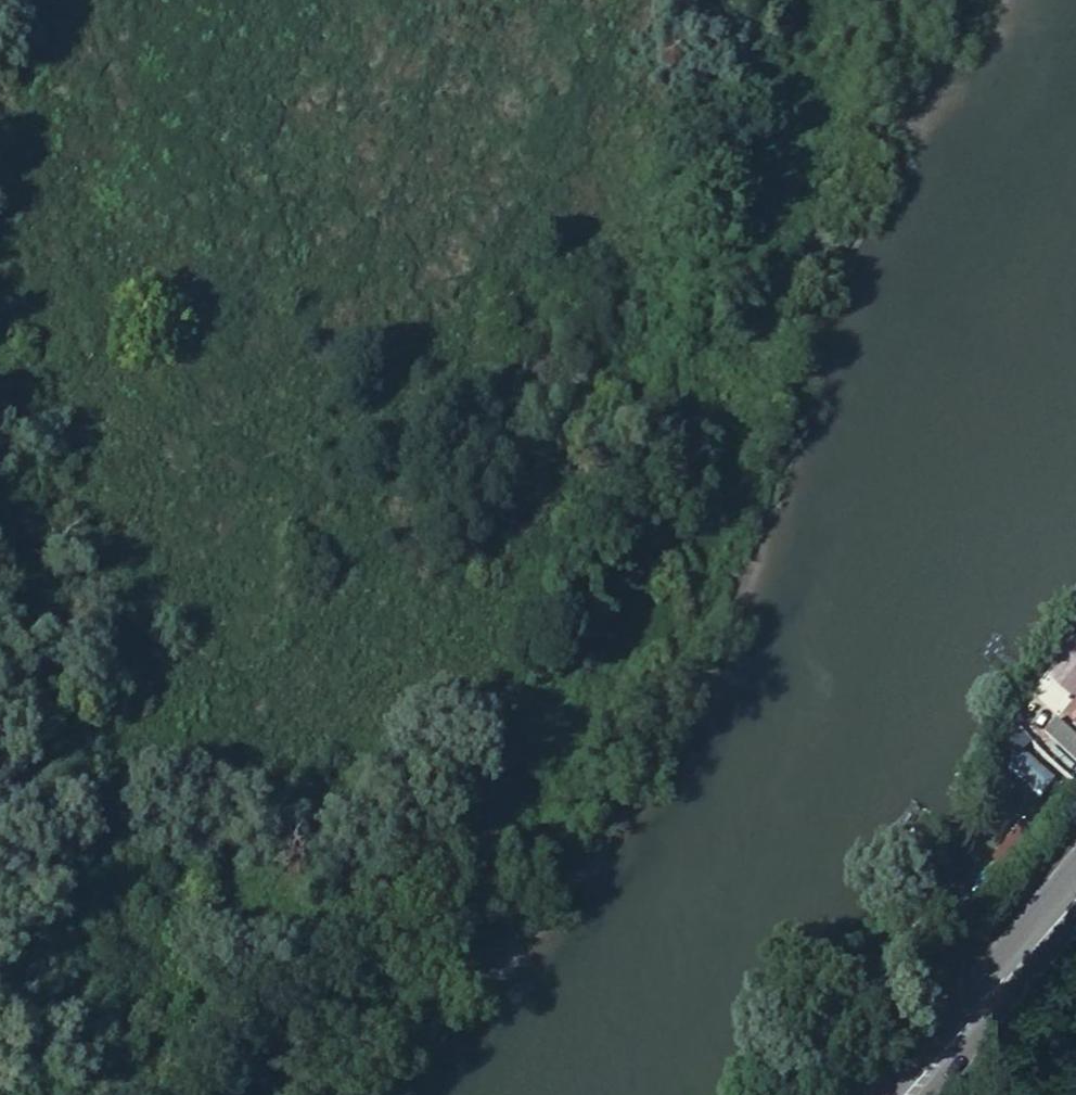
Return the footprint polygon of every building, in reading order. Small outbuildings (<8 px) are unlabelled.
[(1047,739),(1071,762),(1075,757),(1075,744),(1058,727),(1047,739)] [(1041,798),(1026,822),(1043,832),(1070,789),(1018,756),(1006,776),(1041,798)]
